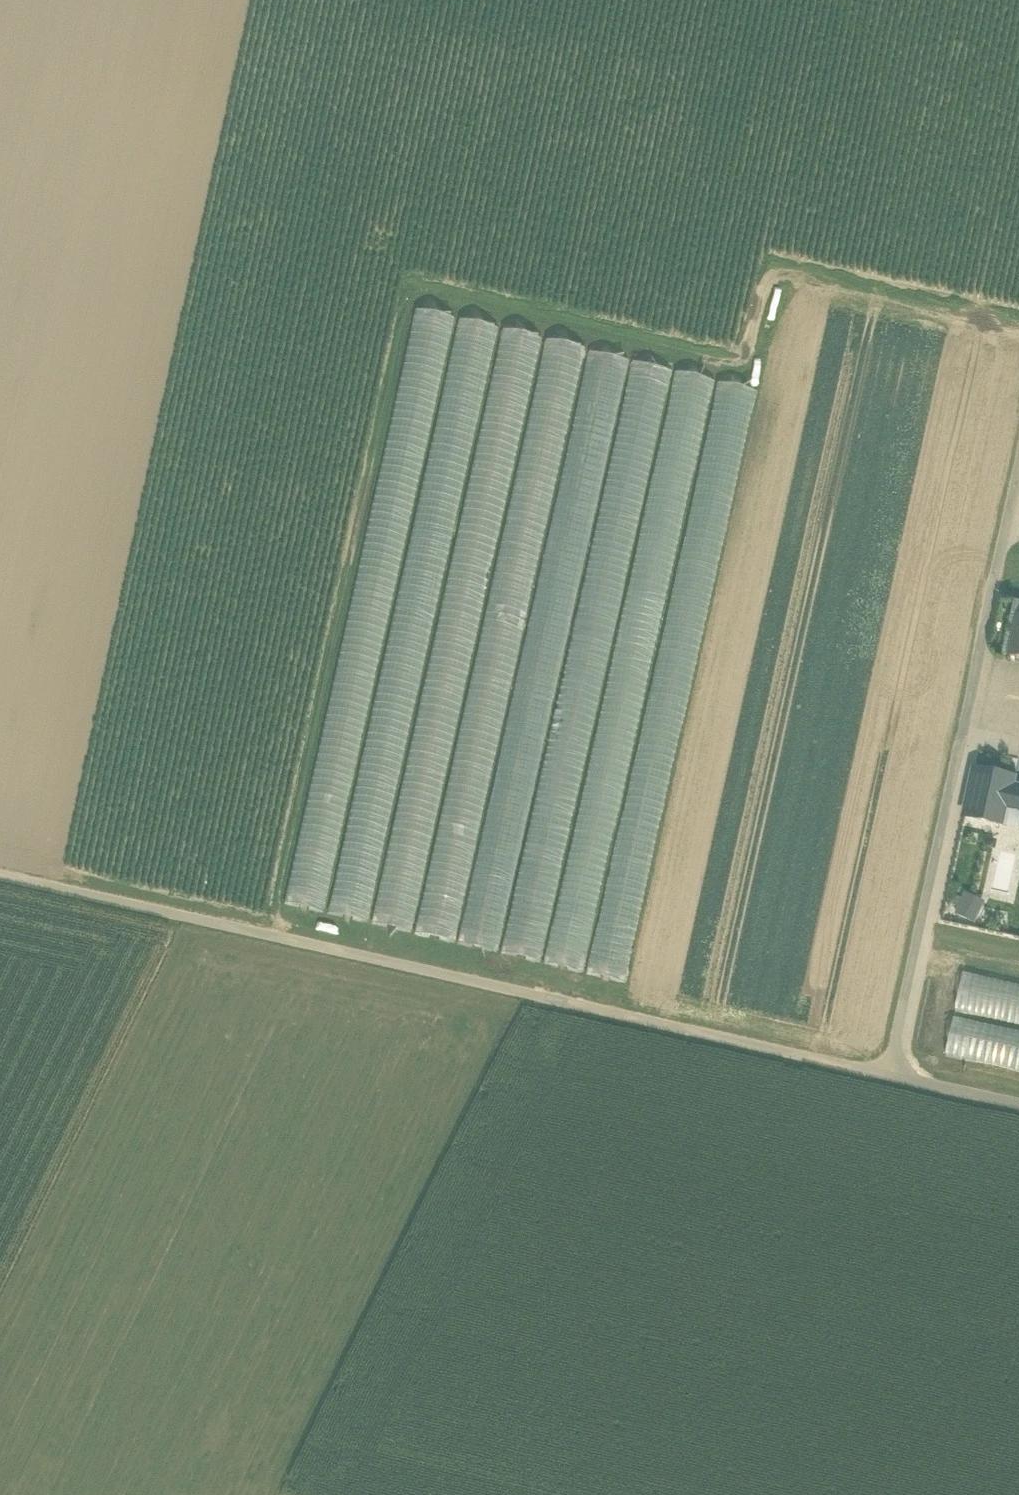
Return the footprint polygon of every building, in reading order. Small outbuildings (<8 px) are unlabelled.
[(754,390),(420,315),(285,911),(619,986),(754,390)] [(1014,601),(1003,655),(1009,656),(1018,618),(1018,602),(1014,601)] [(1009,656),(1018,659),(1018,618),(1009,656)] [(975,772),(966,817),(1006,825),(1009,813),(1018,815),(1018,788),(1015,787),(1016,780),(975,772)] [(959,908),(956,915),(974,924),(985,903),(966,894),(963,900),(957,898),(954,905),(959,908)] [(960,975),(942,1059),(1018,1075),(1018,987),(960,975)]
